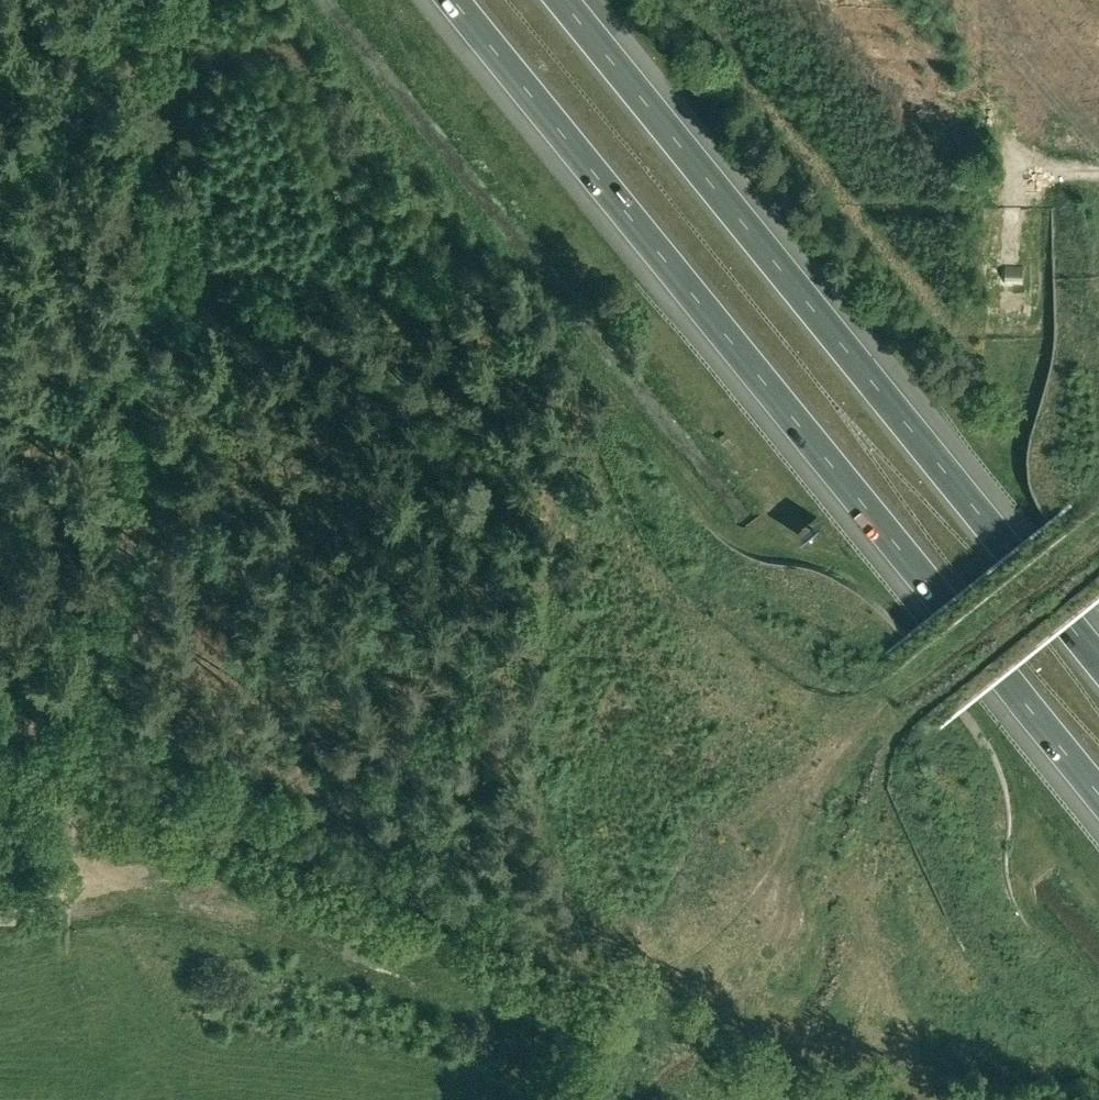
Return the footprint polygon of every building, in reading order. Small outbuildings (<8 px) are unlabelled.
[(1024,265),(1006,264),(1005,283),(1023,283),(1024,265)]
